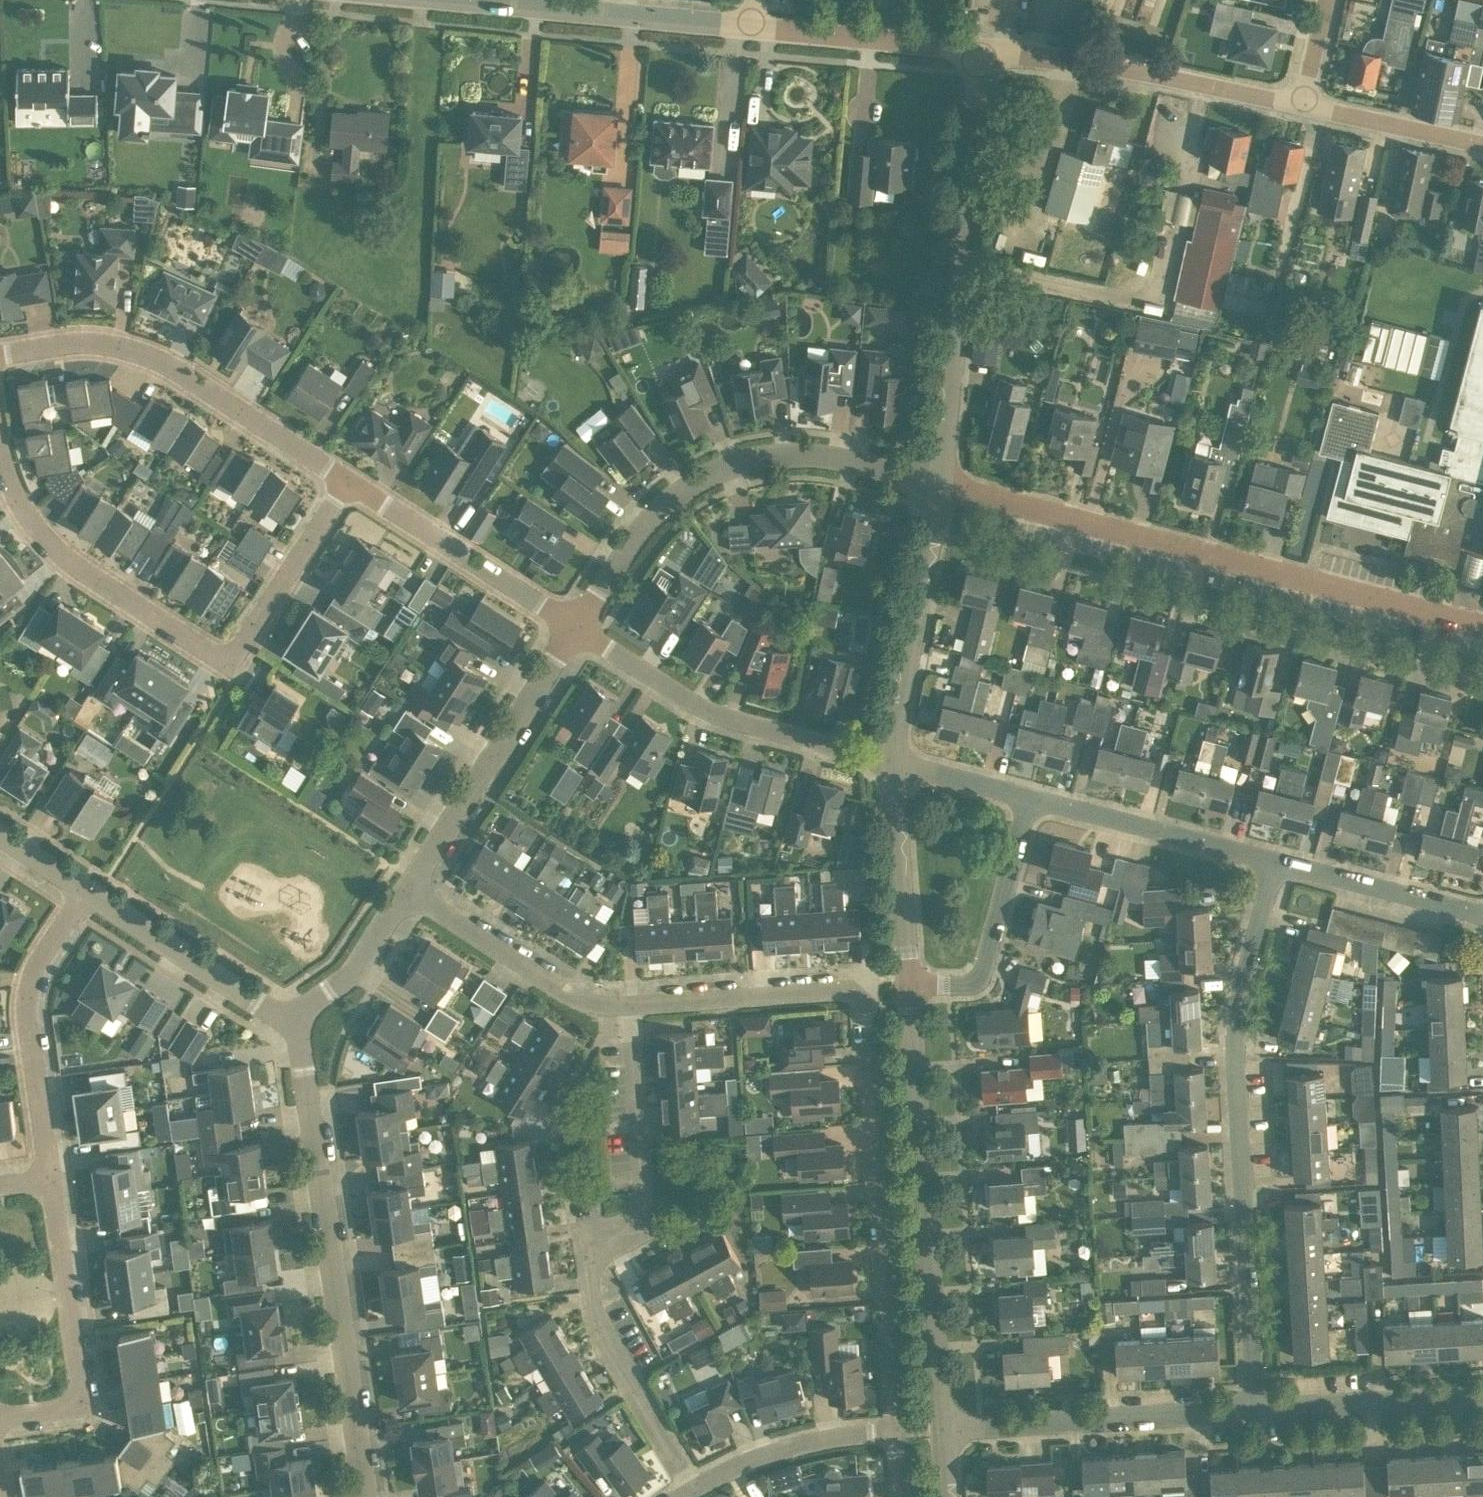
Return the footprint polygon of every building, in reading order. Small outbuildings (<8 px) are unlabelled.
[(1233,3),(1218,0),(1217,0),(1213,14),(1230,18),(1233,3)] [(1347,79),(1373,85),(1380,56),(1386,58),(1386,61),(1403,64),(1416,7),(1422,8),(1423,0),(1392,0),(1384,38),(1381,37),(1377,37),(1373,37),(1370,39),(1367,41),(1365,44),(1363,47),(1362,51),(1354,49),(1347,79)] [(1454,17),(1448,41),(1473,47),(1478,25),(1478,23),(1454,17)] [(1276,28),(1236,18),(1228,55),(1249,60),(1248,65),(1261,67),(1262,63),(1268,65),(1276,28)] [(1411,109),(1456,119),(1469,60),(1478,62),(1482,39),(1482,26),(1478,25),(1473,47),(1448,41),(1445,41),(1442,55),(1424,51),(1411,109)] [(121,70),(118,106),(123,106),(122,128),(121,135),(147,137),(148,130),(151,130),(151,126),(148,125),(149,108),(171,110),(170,127),(199,129),(202,98),(180,96),(174,96),(175,75),(175,74),(158,73),(158,68),(151,67),(151,71),(140,70),(140,66),(139,66),(138,71),(121,70)] [(17,104),(17,122),(57,121),(98,121),(97,93),(69,93),(69,67),(17,68),(17,104)] [(259,92),(236,89),(230,88),(229,94),(229,97),(216,95),(211,136),(236,139),(237,125),(257,128),(253,153),(252,153),(252,155),(297,161),(302,125),(300,125),(299,132),(284,130),(285,123),(265,120),(266,118),(269,93),(259,92)] [(1089,131),(1083,130),(1076,154),(1063,150),(1045,210),(1088,222),(1105,163),(1107,164),(1115,139),(1124,141),(1132,115),(1097,105),(1089,131)] [(343,161),(333,161),(332,177),(359,179),(362,145),(386,148),(389,113),(371,111),(370,114),(334,111),(331,142),(344,144),(343,161)] [(520,115),(473,111),(470,144),(508,147),(505,186),(525,187),(528,147),(518,147),(520,115)] [(576,112),(576,114),(564,113),(562,130),(562,137),(574,138),(572,155),(593,157),(591,169),(607,170),(608,158),(611,158),(615,115),(576,112)] [(654,126),(651,160),(654,161),(653,170),(660,177),(668,177),(675,173),(676,162),(710,165),(713,127),(714,124),(655,118),(654,126)] [(1205,142),(1214,144),(1211,159),(1209,168),(1221,171),(1220,178),(1238,183),(1241,166),(1249,134),(1218,127),(1209,126),(1205,142)] [(794,181),(810,182),(811,166),(807,166),(809,140),(793,138),(793,131),(754,127),(749,183),(778,185),(779,175),(794,176),(794,181)] [(910,186),(914,142),(871,138),(869,153),(853,152),(848,199),(871,201),(872,183),(910,186)] [(1120,161),(1134,166),(1141,145),(1128,140),(1120,161)] [(1302,146),(1276,140),(1269,169),(1258,166),(1248,211),(1278,217),(1287,176),(1295,178),(1302,146)] [(1332,140),(1327,161),(1317,209),(1350,217),(1365,147),(1332,140)] [(1389,207),(1421,214),(1421,211),(1439,215),(1444,190),(1426,187),(1433,153),(1402,147),(1389,207)] [(703,213),(730,216),(733,179),(706,177),(703,213)] [(1469,180),(1460,223),(1477,227),(1479,245),(1476,263),(1474,270),(1482,272),(1482,183),(1469,180)] [(195,189),(177,187),(176,202),(193,204),(195,189)] [(605,187),(602,219),(627,221),(630,189),(605,187)] [(1163,214),(1189,220),(1195,192),(1168,187),(1163,214)] [(1177,297),(1174,312),(1216,322),(1220,306),(1222,307),(1222,304),(1266,314),(1272,279),(1233,271),(1238,249),(1236,249),(1247,204),(1233,202),(1235,194),(1204,187),(1193,241),(1189,241),(1187,246),(1176,296),(1177,297)] [(13,195),(15,208),(25,215),(39,213),(35,191),(13,195)] [(144,194),(135,193),(134,218),(154,219),(159,200),(144,194)] [(1376,196),(1362,193),(1353,237),(1367,240),(1376,196)] [(726,253),(729,223),(708,221),(705,251),(726,253)] [(103,252),(78,251),(75,301),(115,303),(118,254),(134,254),(135,227),(104,226),(103,252)] [(1427,234),(1394,227),(1390,244),(1423,251),(1427,234)] [(629,253),(630,231),(601,229),(599,251),(629,253)] [(244,252),(256,260),(266,243),(252,237),(244,252)] [(288,255),(266,243),(256,260),(279,272),(288,255)] [(756,296),(773,281),(747,252),(730,267),(756,296)] [(633,264),(630,306),(643,307),(647,265),(633,264)] [(434,268),(432,293),(443,293),(444,268),(434,268)] [(19,305),(19,302),(49,297),(45,270),(15,275),(14,271),(0,273),(0,316),(21,313),(19,305)] [(151,297),(146,306),(149,307),(176,320),(179,313),(180,311),(203,321),(208,310),(215,293),(208,290),(165,271),(163,270),(159,279),(154,279),(148,293),(151,297)] [(923,289),(912,288),(911,301),(921,302),(923,289)] [(984,291),(983,302),(998,303),(999,292),(984,291)] [(777,293),(754,297),(758,317),(780,313),(777,293)] [(1319,451),(1341,457),(1326,516),(1329,516),(1408,537),(1404,552),(1408,554),(1482,573),(1482,301),(1480,300),(1448,425),(1459,428),(1454,449),(1443,446),(1438,462),(1450,465),(1448,472),(1369,452),(1379,412),(1332,400),(1319,451)] [(845,302),(843,319),(860,321),(862,303),(845,302)] [(869,304),(867,322),(904,326),(906,308),(869,304)] [(266,328),(238,310),(213,349),(216,351),(217,355),(224,360),(228,359),(241,367),(247,358),(273,374),(289,349),(263,332),(266,328)] [(1371,318),(1361,357),(1419,372),(1431,375),(1441,336),(1429,333),(1371,318)] [(1192,357),(1197,330),(1139,319),(1134,345),(1192,357)] [(975,330),(973,361),(996,362),(998,332),(975,330)] [(618,331),(608,334),(614,348),(623,345),(618,331)] [(579,343),(588,359),(604,351),(595,334),(579,343)] [(1264,358),(1268,341),(1253,338),(1249,354),(1264,358)] [(856,349),(831,347),(830,358),(807,355),(801,403),(834,407),(836,389),(851,391),(856,349)] [(1338,367),(1348,369),(1351,360),(1353,350),(1343,347),(1338,367)] [(891,351),(864,348),(858,401),(872,403),(870,415),(898,418),(903,376),(888,374),(891,351)] [(779,356),(762,359),(764,368),(733,373),(739,412),(771,407),(769,395),(785,393),(779,356)] [(344,388),(358,397),(376,368),(363,359),(344,388)] [(698,362),(670,375),(678,392),(663,399),(680,435),(708,422),(700,405),(715,398),(698,362)] [(287,396),(320,418),(342,384),(309,363),(287,396)] [(1044,398),(1052,401),(1062,367),(1054,364),(1044,398)] [(619,371),(609,377),(619,392),(628,386),(619,371)] [(1320,373),(1316,386),(1330,389),(1334,377),(1320,373)] [(56,406),(70,403),(68,387),(54,389),(53,381),(48,382),(47,378),(31,381),(30,377),(14,379),(16,396),(20,396),(26,433),(53,429),(51,417),(42,419),(41,410),(43,405),(46,402),(51,401),(55,400),(56,406)] [(86,377),(67,381),(68,387),(70,403),(73,420),(112,413),(113,421),(119,424),(134,399),(117,388),(112,389),(110,378),(91,381),(86,377)] [(990,409),(987,423),(993,425),(988,445),(1017,452),(1030,403),(1023,401),(1027,384),(999,377),(995,390),(990,409)] [(1187,454),(1181,476),(1187,478),(1182,496),(1212,504),(1213,498),(1215,491),(1228,495),(1255,388),(1244,385),(1240,397),(1239,397),(1237,403),(1231,401),(1219,446),(1212,445),(1197,441),(1193,454),(1193,455),(1187,454)] [(1381,407),(1384,394),(1363,389),(1360,402),(1381,407)] [(1424,399),(1405,394),(1398,422),(1417,427),(1424,399)] [(151,396),(144,406),(134,399),(119,424),(129,431),(133,425),(168,448),(189,415),(173,404),(167,406),(151,396)] [(647,455),(638,443),(652,432),(631,404),(609,421),(617,431),(599,444),(610,459),(613,457),(625,472),(647,455)] [(1091,474),(1098,444),(1090,442),(1096,418),(1055,407),(1046,444),(1077,452),(1072,469),(1091,474)] [(431,424),(411,411),(400,427),(372,409),(352,438),(391,463),(407,439),(417,446),(431,424)] [(1124,413),(1111,460),(1146,469),(1141,487),(1158,491),(1163,474),(1160,473),(1173,426),(1124,413)] [(207,431),(206,425),(189,415),(168,448),(203,470),(199,476),(210,483),(214,477),(225,458),(216,452),(223,441),(207,431)] [(532,431),(542,439),(550,429),(540,421),(532,431)] [(73,469),(66,427),(53,429),(26,433),(30,453),(35,457),(38,475),(47,474),(48,478),(45,480),(52,492),(81,473),(78,468),(73,469)] [(447,443),(422,483),(449,500),(456,488),(470,497),(483,475),(505,442),(481,427),(464,454),(447,443)] [(435,436),(429,445),(436,450),(442,441),(435,436)] [(109,446),(118,457),(129,447),(121,437),(109,446)] [(563,444),(551,460),(568,473),(554,492),(590,519),(608,495),(593,484),(601,473),(563,444)] [(225,458),(214,477),(249,500),(270,467),(254,456),(248,458),(232,448),(225,458)] [(1310,456),(1297,452),(1294,464),(1307,468),(1310,456)] [(1305,473),(1256,460),(1243,512),(1278,521),(1286,493),(1299,496),(1305,473)] [(286,477),(270,467),(249,500),(285,523),(304,494),(288,483),(286,477)] [(85,478),(81,473),(52,492),(68,503),(62,512),(78,522),(79,529),(95,539),(117,505),(82,482),(85,478)] [(182,498),(192,506),(200,496),(190,488),(182,498)] [(174,514),(181,503),(168,495),(162,506),(174,514)] [(531,524),(517,545),(542,561),(540,564),(551,571),(553,568),(556,570),(574,543),(559,533),(565,523),(528,498),(517,514),(531,524)] [(808,501),(772,504),(769,508),(769,512),(755,513),(752,517),(752,522),(728,523),(730,549),(755,548),(754,542),(771,540),(771,543),(811,540),(808,501)] [(140,547),(150,554),(166,529),(155,522),(152,528),(117,505),(95,539),(111,549),(118,548),(133,558),(140,547)] [(846,510),(843,525),(831,522),(824,550),(845,556),(848,546),(870,552),(878,518),(846,510)] [(166,529),(175,535),(180,527),(171,522),(166,529)] [(465,530),(480,540),(485,531),(470,522),(465,530)] [(250,525),(243,537),(266,552),(274,540),(250,525)] [(170,587),(186,598),(208,564),(173,542),(177,536),(175,535),(166,529),(150,554),(160,560),(153,571),(169,581),(170,587)] [(235,548),(258,564),(266,552),(243,537),(235,548)] [(358,537),(342,560),(376,582),(387,565),(405,577),(411,567),(380,546),(378,550),(358,537)] [(13,557),(4,548),(0,546),(0,568),(13,557)] [(726,563),(713,546),(701,566),(718,576),(726,563)] [(251,576),(258,564),(235,548),(227,560),(251,576)] [(13,557),(0,568),(0,600),(25,580),(20,568),(13,557)] [(365,599),(376,582),(342,560),(327,584),(357,603),(350,613),(370,626),(373,627),(380,616),(374,612),(377,607),(365,599)] [(243,587),(208,564),(186,598),(202,608),(208,606),(224,617),(243,587)] [(630,618),(632,619),(630,621),(631,625),(640,631),(644,630),(646,628),(656,635),(665,621),(678,630),(705,589),(679,572),(677,576),(660,565),(652,578),(655,579),(643,598),(630,618)] [(968,569),(962,595),(975,598),(961,652),(962,652),(984,658),(986,659),(993,631),(1000,604),(991,602),(997,577),(968,569)] [(419,610),(436,583),(425,576),(408,603),(419,610)] [(1022,584),(1014,613),(1033,619),(1021,669),(1022,669),(1041,674),(1043,674),(1046,664),(1045,664),(1055,624),(1056,624),(1063,600),(1052,597),(1053,592),(1022,584)] [(454,595),(439,586),(431,598),(447,607),(454,595)] [(817,595),(830,598),(832,590),(819,587),(817,595)] [(762,604),(770,608),(775,599),(766,595),(762,604)] [(1077,598),(1071,626),(1070,634),(1081,638),(1075,661),(1105,668),(1115,629),(1101,625),(1106,605),(1077,598)] [(482,655),(490,642),(504,651),(520,625),(481,600),(470,617),(454,607),(440,628),(482,655)] [(43,639),(60,649),(82,616),(60,601),(53,612),(40,604),(18,637),(37,649),(43,639)] [(8,614),(0,604),(0,621),(8,614)] [(314,606),(299,628),(334,650),(346,632),(360,641),(370,626),(350,613),(348,611),(341,623),(314,606)] [(816,606),(813,623),(835,627),(838,610),(816,606)] [(1132,613),(1124,647),(1141,651),(1131,687),(1160,695),(1171,652),(1157,649),(1164,621),(1132,613)] [(104,630),(82,616),(60,649),(77,660),(70,670),(89,682),(110,649),(97,641),(104,630)] [(684,652),(709,668),(724,644),(736,652),(747,626),(732,616),(721,633),(703,621),(684,652)] [(407,628),(393,620),(385,633),(398,641),(407,628)] [(778,692),(788,652),(767,646),(770,632),(751,627),(740,655),(754,659),(748,685),(778,692)] [(320,672),(334,650),(299,628),(285,650),(320,672)] [(1221,636),(1191,628),(1185,654),(1172,651),(1166,676),(1191,683),(1197,658),(1214,663),(1221,636)] [(434,657),(447,665),(439,677),(473,700),(487,678),(465,663),(473,651),(448,636),(434,657)] [(1249,643),(1238,682),(1247,684),(1242,707),(1274,716),(1281,690),(1268,687),(1278,651),(1249,643)] [(112,692),(137,708),(165,665),(151,656),(149,658),(138,652),(125,671),(114,663),(115,661),(114,660),(94,692),(107,700),(112,692)] [(963,682),(977,686),(979,678),(984,658),(962,652),(959,664),(956,663),(951,679),(963,682)] [(824,655),(816,684),(806,696),(812,700),(812,701),(813,702),(821,708),(824,704),(838,708),(843,689),(855,692),(862,665),(824,655)] [(1303,658),(1295,688),(1310,692),(1307,704),(1315,718),(1309,741),(1328,746),(1331,737),(1337,719),(1343,695),(1340,705),(1326,701),(1327,696),(1334,672),(1335,666),(1303,658)] [(179,674),(165,665),(137,708),(161,724),(156,732),(169,740),(189,708),(188,708),(187,710),(176,703),(188,684),(178,677),(179,674)] [(1022,669),(1021,669),(1006,665),(1000,687),(1016,691),(1022,669)] [(1095,667),(1091,684),(1099,686),(1104,669),(1095,667)] [(1022,669),(1016,691),(1028,694),(1032,676),(1040,678),(1041,674),(1022,669)] [(336,699),(344,686),(324,673),(316,686),(336,699)] [(1391,680),(1361,673),(1355,698),(1343,695),(1337,719),(1362,726),(1368,703),(1384,707),(1391,680)] [(473,700),(439,677),(431,690),(419,682),(405,703),(429,719),(437,707),(459,721),(473,700)] [(990,681),(979,678),(977,686),(963,740),(990,747),(997,719),(982,715),(990,681)] [(573,756),(590,767),(592,764),(620,720),(609,713),(617,699),(590,682),(575,706),(565,720),(587,734),(573,756)] [(946,692),(935,733),(963,740),(977,686),(963,682),(959,696),(946,692)] [(293,716),(289,713),(299,698),(276,684),(262,705),(252,699),(237,722),(257,735),(259,731),(276,742),(293,716)] [(384,696),(372,688),(366,698),(378,705),(384,696)] [(1451,696),(1421,688),(1415,712),(1403,709),(1397,730),(1394,730),(1390,744),(1406,748),(1410,734),(1423,738),(1428,717),(1444,721),(1451,696)] [(1095,700),(1094,704),(1087,731),(1103,735),(1111,704),(1108,703),(1110,697),(1097,693),(1095,700)] [(34,698),(28,707),(38,714),(47,702),(36,695),(34,698)] [(61,710),(73,718),(83,703),(70,695),(61,710)] [(1012,752),(1039,759),(1054,701),(1041,697),(1033,728),(1019,724),(1012,752)] [(1071,726),(1087,731),(1094,704),(1078,700),(1071,726)] [(1067,704),(1054,701),(1039,759),(1066,766),(1073,739),(1059,735),(1067,704)] [(346,715),(332,706),(327,714),(329,724),(337,729),(346,715)] [(393,727),(405,735),(398,746),(429,766),(442,746),(419,732),(425,721),(405,708),(393,727)] [(665,756),(659,752),(671,734),(642,715),(634,729),(620,720),(592,764),(608,775),(622,754),(635,762),(630,770),(645,780),(650,772),(653,774),(665,756)] [(1092,773),(1119,780),(1133,724),(1121,721),(1114,749),(1099,745),(1092,773)] [(1147,728),(1133,724),(1119,780),(1146,787),(1153,759),(1140,756),(1147,728)] [(1206,773),(1215,741),(1214,740),(1217,728),(1207,725),(1204,738),(1203,738),(1194,770),(1179,766),(1172,794),(1199,800),(1206,773)] [(2,779),(28,796),(47,766),(35,758),(39,753),(35,750),(41,740),(20,727),(4,752),(15,760),(2,779)] [(1236,758),(1252,762),(1261,730),(1245,727),(1236,758)] [(1272,733),(1261,730),(1252,762),(1267,766),(1276,734),(1272,733)] [(1452,742),(1472,747),(1475,737),(1455,731),(1452,742)] [(98,738),(87,732),(82,741),(92,747),(98,738)] [(131,737),(123,732),(116,744),(124,749),(131,737)] [(1343,749),(1345,738),(1333,735),(1330,746),(1343,749)] [(1296,756),(1300,742),(1282,737),(1278,752),(1296,756)] [(1228,744),(1215,741),(1206,773),(1199,800),(1226,808),(1233,780),(1219,776),(1228,744)] [(429,766),(398,746),(385,765),(375,759),(369,769),(389,782),(395,772),(417,786),(429,766)] [(1380,748),(1374,752),(1373,758),(1384,760),(1387,749),(1380,748)] [(1334,780),(1341,752),(1327,749),(1320,776),(1334,780)] [(728,757),(699,750),(694,765),(681,761),(672,795),(715,806),(728,757)] [(1165,769),(1169,752),(1159,750),(1155,767),(1165,769)] [(1341,752),(1334,780),(1349,784),(1357,756),(1341,752)] [(1361,842),(1375,788),(1376,789),(1383,763),(1370,760),(1364,785),(1362,785),(1356,811),(1341,808),(1334,835),(1361,842)] [(294,762),(285,777),(298,786),(308,771),(294,762)] [(1461,782),(1464,765),(1449,762),(1445,779),(1461,782)] [(1253,814),(1278,821),(1293,767),(1283,764),(1275,791),(1260,787),(1253,814)] [(733,784),(722,825),(753,833),(756,819),(771,823),(775,810),(776,811),(786,772),(762,766),(759,777),(752,776),(749,788),(733,784)] [(1307,828),(1313,800),(1298,796),(1305,770),(1293,767),(1278,821),(1307,828)] [(84,776),(70,768),(47,804),(61,813),(64,809),(74,816),(72,820),(90,832),(98,820),(102,822),(110,810),(106,807),(114,795),(96,784),(98,781),(86,773),(84,776)] [(1399,800),(1415,804),(1422,773),(1407,769),(1399,800)] [(384,837),(401,811),(388,802),(395,791),(362,770),(353,784),(347,793),(364,804),(355,818),(384,837)] [(1446,807),(1439,833),(1425,829),(1439,778),(1422,773),(1415,804),(1416,804),(1408,834),(1422,838),(1417,857),(1444,864),(1450,836),(1457,810),(1446,807)] [(585,791),(594,797),(605,781),(596,775),(585,791)] [(552,793),(566,802),(575,788),(561,779),(552,793)] [(843,787),(814,780),(805,813),(792,810),(785,837),(805,842),(810,823),(833,829),(843,787)] [(1479,843),(1463,839),(1473,801),(1482,804),(1482,789),(1465,784),(1458,810),(1457,810),(1450,836),(1444,864),(1471,871),(1479,843)] [(1389,792),(1376,789),(1375,788),(1361,842),(1388,849),(1395,821),(1382,818),(1389,792)] [(512,814),(501,830),(515,839),(516,837),(525,824),(526,823),(512,814)] [(536,832),(525,824),(516,837),(527,845),(536,832)] [(839,854),(837,863),(839,864),(858,862),(859,859),(865,836),(845,831),(839,854)] [(464,874),(485,887),(514,842),(505,837),(496,850),(484,842),(464,874)] [(1095,902),(1100,883),(1119,888),(1127,859),(1115,856),(1111,871),(1086,864),(1090,849),(1055,840),(1047,869),(1070,875),(1065,894),(1095,902)] [(514,842),(485,887),(505,900),(525,869),(514,862),(523,848),(514,842)] [(566,848),(556,842),(549,851),(559,858),(566,848)] [(558,862),(571,870),(579,858),(566,849),(558,862)] [(693,853),(689,868),(706,873),(711,858),(693,853)] [(718,857),(719,870),(732,870),(731,856),(718,857)] [(1133,885),(1139,862),(1127,859),(1119,888),(1121,882),(1133,885)] [(1151,865),(1139,862),(1133,885),(1143,888),(1145,888),(1151,865)] [(525,869),(505,900),(525,913),(554,868),(545,863),(536,876),(525,869)] [(554,868),(525,913),(545,926),(565,895),(554,888),(563,874),(554,868)] [(837,947),(834,910),(832,880),(831,868),(820,869),(823,910),(810,911),(813,949),(837,947)] [(596,870),(588,881),(598,887),(605,876),(596,870)] [(604,893),(615,900),(624,888),(613,880),(604,893)] [(843,880),(832,880),(834,910),(837,947),(861,945),(859,908),(845,909),(843,880)] [(630,881),(630,893),(643,893),(643,881),(630,881)] [(784,884),(789,950),(813,949),(810,911),(797,912),(795,883),(784,884)] [(764,952),(789,950),(784,884),(773,884),(775,914),(762,914),(764,952)] [(1144,925),(1179,923),(1179,937),(1209,935),(1207,907),(1179,909),(1178,886),(1145,888),(1143,888),(1141,888),(1144,925)] [(565,895),(545,926),(565,939),(595,894),(586,888),(577,902),(565,895)] [(716,888),(705,889),(710,956),(734,954),(732,917),(718,918),(716,888)] [(683,920),(686,957),(710,956),(705,889),(694,890),(696,919),(683,920)] [(637,960),(662,959),(657,892),(647,893),(648,922),(635,923),(637,960)] [(657,892),(662,959),(686,957),(683,920),(670,921),(668,892),(657,892)] [(4,943),(26,909),(20,906),(21,904),(9,896),(8,898),(2,894),(0,898),(0,940),(4,943)] [(603,900),(595,894),(565,939),(586,953),(607,922),(595,914),(603,900)] [(1057,950),(1073,954),(1082,917),(1103,923),(1099,939),(1105,940),(1112,917),(1114,909),(1111,909),(1111,908),(1063,895),(1060,907),(1038,901),(1029,938),(1058,946),(1057,950)] [(1118,896),(1114,909),(1112,917),(1122,919),(1127,898),(1118,896)] [(1326,930),(1338,933),(1344,910),(1332,907),(1326,930)] [(1344,910),(1338,933),(1349,936),(1355,913),(1344,910)] [(1355,913),(1349,936),(1360,939),(1366,916),(1355,913)] [(1370,941),(1376,918),(1366,916),(1360,939),(1370,941)] [(1376,918),(1370,941),(1381,944),(1387,921),(1376,918)] [(1387,921),(1381,944),(1392,947),(1398,924),(1387,921)] [(1398,924),(1392,947),(1403,950),(1409,927),(1398,924)] [(1303,938),(1296,963),(1330,972),(1336,947),(1337,947),(1340,935),(1309,927),(1306,939),(1303,938)] [(1409,927),(1403,950),(1414,953),(1420,929),(1409,927)] [(1420,929),(1414,953),(1425,956),(1431,932),(1420,929)] [(1443,935),(1431,932),(1425,956),(1437,959),(1443,935)] [(1209,935),(1179,937),(1180,952),(1159,953),(1161,979),(1183,978),(1185,977),(1184,966),(1211,964),(1209,935)] [(417,962),(448,982),(455,972),(463,977),(470,966),(462,961),(430,941),(417,962)] [(74,1011),(99,1028),(110,1011),(114,1014),(121,1003),(128,1008),(127,1010),(152,1027),(168,1002),(143,986),(141,988),(134,983),(135,981),(124,973),(123,972),(122,973),(115,968),(115,967),(114,966),(114,967),(102,959),(81,992),(84,995),(74,1011)] [(1420,985),(1426,985),(1427,1002),(1463,1000),(1462,974),(1446,975),(1445,960),(1419,962),(1420,985)] [(435,1003),(448,982),(417,962),(403,983),(435,1003)] [(1290,986),(1323,995),(1330,972),(1296,963),(1290,986)] [(1015,984),(1018,985),(1012,1008),(1009,1008),(1009,1012),(978,1015),(980,1043),(1028,1039),(1026,1009),(1032,989),(1042,992),(1046,973),(1020,965),(1015,984)] [(1099,969),(1100,980),(1112,979),(1111,974),(1105,968),(1099,969)] [(1334,968),(1326,993),(1334,995),(1342,971),(1334,968)] [(1352,999),(1354,976),(1340,975),(1338,997),(1352,999)] [(1162,994),(1170,993),(1170,1004),(1155,1005),(1155,1003),(1139,1004),(1140,1019),(1199,1016),(1197,989),(1184,990),(1183,978),(1161,979),(1162,994)] [(1384,978),(1383,1005),(1395,1006),(1396,978),(1384,978)] [(1364,982),(1363,1007),(1375,1008),(1376,983),(1364,982)] [(507,992),(496,985),(483,1005),(493,1012),(507,992)] [(1071,986),(1071,998),(1080,997),(1079,986),(1071,986)] [(1283,1011),(1317,1020),(1323,995),(1290,986),(1283,1011)] [(1428,1027),(1464,1025),(1463,1000),(1427,1002),(1428,1027)] [(390,1003),(376,1024),(408,1045),(422,1024),(390,1003)] [(505,1003),(498,1013),(511,1022),(518,1012),(505,1003)] [(452,1028),(458,1018),(438,1005),(432,1015),(452,1028)] [(1394,1033),(1395,1006),(1383,1005),(1382,1032),(1394,1033)] [(1083,1007),(1083,1018),(1093,1018),(1093,1007),(1083,1007)] [(1363,1007),(1362,1032),(1374,1032),(1375,1008),(1363,1007)] [(182,1016),(172,1010),(159,1031),(168,1037),(182,1016)] [(1310,1046),(1317,1020),(1283,1011),(1276,1037),(1310,1046)] [(488,1029),(499,1037),(509,1022),(498,1014),(488,1029)] [(522,1018),(517,1027),(562,1055),(575,1034),(544,1014),(536,1027),(522,1018)] [(739,1017),(740,1036),(771,1033),(770,1014),(739,1017)] [(425,1026),(445,1039),(452,1028),(432,1015),(425,1026)] [(1146,1031),(1172,1030),(1173,1042),(1148,1043),(1148,1058),(1188,1056),(1187,1044),(1201,1043),(1199,1016),(1140,1019),(1146,1019),(1146,1031)] [(170,1045),(193,1060),(211,1033),(187,1018),(170,1045)] [(779,1068),(824,1065),(823,1050),(835,1049),(832,1019),(794,1023),(796,1038),(777,1039),(779,1068)] [(409,1059),(402,1055),(408,1045),(376,1024),(363,1045),(402,1071),(409,1059)] [(1429,1053),(1465,1051),(1464,1025),(1428,1027),(1429,1053)] [(518,1056),(549,1076),(562,1055),(517,1027),(511,1036),(525,1044),(518,1056)] [(143,1029),(130,1049),(142,1057),(155,1037),(143,1029)] [(655,1034),(657,1058),(724,1053),(733,1052),(732,1042),(723,1043),(694,1045),(693,1031),(655,1034)] [(1373,1058),(1374,1032),(1362,1032),(1362,1045),(1352,1044),(1352,1057),(1373,1058)] [(1393,1060),(1394,1033),(1382,1032),(1381,1059),(1393,1060)] [(476,1057),(489,1065),(497,1053),(484,1045),(476,1057)] [(1031,1066),(982,1069),(985,1101),(1026,1098),(1025,1085),(1032,1084),(1032,1076),(1062,1073),(1060,1050),(1030,1053),(1031,1066)] [(1465,1051),(1429,1053),(1430,1078),(1427,1079),(1427,1090),(1460,1088),(1459,1078),(1466,1077),(1465,1051)] [(724,1053),(657,1058),(659,1082),(696,1079),(695,1066),(724,1064),(724,1053)] [(491,1067),(536,1096),(549,1076),(518,1056),(510,1067),(497,1058),(491,1067)] [(1150,1086),(1141,1086),(1141,1098),(1150,1097),(1176,1096),(1203,1094),(1201,1067),(1189,1068),(1188,1056),(1148,1058),(1149,1073),(1150,1086)] [(744,1058),(745,1070),(756,1069),(755,1058),(744,1058)] [(1393,1072),(1393,1060),(1381,1059),(1380,1087),(1403,1086),(1404,1072),(1393,1072)] [(154,1061),(155,1069),(162,1069),(162,1061),(154,1061)] [(475,1062),(473,1066),(474,1070),(481,1074),(486,1073),(488,1070),(487,1066),(480,1061),(475,1062)] [(1091,1082),(1107,1081),(1107,1061),(1090,1062),(1091,1082)] [(194,1081),(211,1079),(213,1092),(252,1086),(248,1063),(209,1068),(192,1071),(194,1081)] [(795,1116),(820,1114),(820,1109),(839,1107),(837,1079),(820,1080),(819,1066),(769,1070),(771,1093),(793,1091),(795,1116)] [(523,1117),(536,1096),(491,1067),(485,1076),(499,1085),(491,1097),(523,1117)] [(1359,1069),(1360,1093),(1373,1093),(1371,1068),(1359,1069)] [(75,1089),(79,1113),(122,1107),(119,1085),(127,1083),(125,1069),(90,1074),(90,1075),(95,1074),(97,1086),(75,1089)] [(1286,1073),(1288,1098),(1324,1096),(1323,1070),(1286,1073)] [(376,1092),(422,1085),(420,1073),(374,1080),(376,1092)] [(738,1101),(737,1090),(697,1093),(696,1079),(659,1082),(660,1106),(698,1103),(727,1102),(738,1101)] [(252,1086),(213,1092),(214,1105),(197,1107),(201,1134),(227,1130),(225,1114),(255,1110),(252,1086)] [(358,1111),(361,1134),(408,1128),(406,1115),(415,1113),(411,1087),(385,1091),(387,1107),(358,1111)] [(1404,1107),(1403,1096),(1403,1091),(1379,1092),(1381,1109),(1393,1108),(1404,1107)] [(1360,1093),(1362,1119),(1374,1119),(1373,1093),(1360,1093)] [(1176,1096),(1150,1097),(1151,1110),(1163,1109),(1164,1124),(1205,1122),(1203,1094),(1176,1096)] [(1440,1094),(1403,1096),(1404,1107),(1393,1108),(1394,1114),(1430,1112),(1430,1109),(1433,1109),(1433,1107),(1441,1106),(1440,1094)] [(1290,1124),(1326,1122),(1324,1096),(1288,1098),(1290,1124)] [(0,1100),(0,1131),(15,1129),(11,1098),(0,1100)] [(728,1112),(727,1102),(698,1103),(660,1106),(662,1131),(699,1128),(699,1114),(728,1112)] [(986,1124),(988,1156),(1024,1153),(1024,1154),(1038,1153),(1040,1151),(1037,1113),(1055,1112),(1054,1108),(1037,1109),(1035,1109),(1034,1104),(1011,1106),(1011,1111),(995,1112),(996,1124),(986,1124)] [(1475,1105),(1441,1106),(1433,1107),(1433,1109),(1433,1117),(1441,1116),(1441,1133),(1476,1132),(1475,1105)] [(125,1130),(122,1107),(79,1113),(82,1137),(104,1134),(105,1146),(101,1147),(101,1148),(141,1142),(139,1128),(125,1130)] [(1394,1114),(1393,1108),(1381,1109),(1382,1135),(1395,1135),(1394,1122),(1394,1114)] [(1084,1116),(1068,1117),(1069,1134),(1085,1133),(1084,1116)] [(1374,1119),(1362,1119),(1359,1120),(1360,1145),(1363,1145),(1376,1144),(1374,1119)] [(155,1139),(169,1137),(167,1120),(153,1122),(155,1139)] [(1124,1123),(1124,1137),(1125,1137),(1159,1136),(1158,1121),(1126,1123),(1124,1123)] [(1291,1149),(1328,1147),(1326,1122),(1290,1124),(1291,1149)] [(410,1140),(408,1128),(361,1134),(364,1157),(390,1154),(392,1170),(422,1166),(419,1139),(410,1140)] [(844,1173),(842,1143),(825,1145),(825,1128),(773,1132),(775,1157),(798,1155),(800,1176),(844,1173)] [(205,1161),(222,1158),(224,1171),(263,1166),(259,1143),(230,1147),(227,1130),(201,1134),(205,1161)] [(760,1132),(747,1133),(748,1144),(761,1143),(760,1132)] [(1442,1158),(1477,1157),(1476,1132),(1441,1133),(1442,1158)] [(1396,1153),(1395,1135),(1382,1135),(1384,1159),(1397,1159),(1396,1153)] [(1125,1137),(1124,1137),(1125,1151),(1159,1150),(1159,1136),(1125,1137)] [(536,1163),(532,1138),(495,1144),(497,1158),(481,1160),(481,1159),(462,1161),(464,1173),(467,1173),(483,1171),(499,1168),(536,1163)] [(1181,1158),(1154,1160),(1155,1175),(1208,1172),(1206,1144),(1180,1146),(1181,1158)] [(1378,1181),(1376,1144),(1363,1145),(1366,1182),(1378,1181)] [(141,1146),(143,1155),(151,1154),(150,1145),(141,1146)] [(97,1183),(98,1195),(137,1189),(135,1170),(143,1169),(140,1147),(107,1151),(107,1153),(114,1152),(116,1164),(92,1167),(95,1183),(97,1183)] [(1329,1174),(1328,1147),(1291,1149),(1293,1176),(1329,1174)] [(188,1151),(175,1153),(179,1176),(191,1174),(188,1151)] [(1443,1183),(1478,1182),(1477,1157),(1442,1158),(1443,1183)] [(1397,1167),(1397,1159),(1384,1159),(1386,1184),(1398,1183),(1397,1167)] [(539,1187),(536,1163),(499,1168),(483,1171),(467,1173),(468,1183),(500,1179),(502,1192),(539,1187)] [(1020,1164),(1021,1179),(990,1181),(992,1209),(1023,1206),(1022,1192),(1046,1190),(1044,1163),(1020,1164)] [(263,1166),(224,1171),(225,1184),(208,1186),(212,1213),(214,1213),(238,1210),(236,1193),(266,1189),(263,1166)] [(372,1214),(411,1208),(409,1195),(426,1193),(422,1166),(392,1170),(395,1187),(369,1190),(372,1214)] [(1208,1172),(1155,1175),(1155,1187),(1182,1186),(1183,1200),(1209,1199),(1208,1172)] [(1113,1182),(1114,1196),(1126,1195),(1125,1181),(1113,1182)] [(1444,1208),(1479,1207),(1478,1182),(1443,1183),(1444,1208)] [(1400,1210),(1398,1183),(1386,1184),(1388,1211),(1400,1210)] [(490,1218),(543,1211),(539,1187),(502,1192),(504,1205),(488,1208),(490,1218)] [(1367,1200),(1368,1219),(1381,1218),(1379,1187),(1358,1188),(1359,1200),(1367,1200)] [(125,1231),(118,1233),(118,1234),(151,1229),(149,1206),(140,1208),(137,1189),(98,1195),(100,1206),(98,1206),(100,1223),(123,1219),(125,1231)] [(1337,1214),(1321,1216),(1319,1189),(1296,1190),(1296,1202),(1285,1203),(1286,1228),(1321,1226),(1337,1225),(1337,1214)] [(849,1232),(846,1202),(830,1203),(829,1190),(783,1193),(785,1218),(805,1217),(806,1236),(849,1232)] [(750,1193),(751,1206),(763,1205),(762,1192),(750,1193)] [(1162,1198),(1124,1200),(1124,1215),(1131,1215),(1163,1213),(1162,1198)] [(1445,1234),(1480,1232),(1479,1207),(1444,1208),(1445,1234)] [(429,1219),(412,1221),(411,1208),(372,1214),(375,1237),(405,1232),(407,1249),(433,1245),(429,1219)] [(227,1251),(236,1250),(274,1245),(270,1219),(243,1222),(241,1209),(238,1210),(214,1213),(216,1227),(224,1226),(227,1251)] [(1400,1213),(1400,1210),(1388,1211),(1389,1237),(1401,1236),(1400,1213)] [(509,1239),(546,1234),(543,1211),(490,1218),(491,1229),(507,1226),(509,1239)] [(1163,1213),(1131,1215),(1132,1232),(1166,1230),(1166,1226),(1165,1213),(1163,1213)] [(1383,1248),(1381,1218),(1368,1219),(1370,1249),(1383,1248)] [(1034,1260),(1033,1260),(1031,1247),(1056,1245),(1055,1228),(1066,1227),(1065,1219),(1025,1223),(1026,1234),(994,1237),(997,1268),(1018,1267),(1019,1273),(1035,1272),(1034,1260)] [(1211,1221),(1184,1223),(1185,1238),(1174,1238),(1151,1240),(1151,1252),(1159,1252),(1213,1248),(1211,1221)] [(1288,1253),(1323,1252),(1321,1226),(1286,1228),(1288,1253)] [(108,1263),(106,1264),(107,1277),(153,1271),(152,1256),(161,1255),(158,1229),(151,1229),(118,1234),(118,1235),(127,1234),(129,1247),(106,1250),(108,1263)] [(722,1231),(700,1243),(726,1291),(736,1286),(727,1270),(740,1264),(722,1231)] [(1481,1259),(1480,1232),(1445,1234),(1446,1260),(1481,1259)] [(496,1265),(549,1258),(546,1234),(509,1239),(511,1253),(495,1255),(496,1265)] [(189,1235),(173,1236),(175,1265),(192,1264),(189,1235)] [(206,1236),(192,1238),(193,1255),(208,1253),(206,1236)] [(1401,1236),(1389,1237),(1392,1275),(1415,1274),(1415,1259),(1403,1260),(1402,1243),(1401,1236)] [(679,1254),(697,1287),(708,1281),(717,1296),(726,1291),(700,1243),(679,1254)] [(274,1245),(236,1250),(239,1276),(224,1278),(225,1292),(252,1288),(251,1275),(277,1271),(274,1245)] [(383,1293),(422,1287),(420,1274),(437,1272),(433,1245),(407,1249),(410,1265),(380,1269),(383,1293)] [(1214,1276),(1213,1248),(1159,1252),(1160,1264),(1186,1263),(1187,1277),(1214,1276)] [(1352,1275),(1364,1274),(1364,1264),(1363,1250),(1350,1250),(1352,1275)] [(1289,1278),(1324,1276),(1323,1252),(1288,1253),(1289,1278)] [(693,1308),(685,1293),(697,1287),(679,1254),(658,1265),(684,1313),(693,1308)] [(477,1257),(479,1269),(492,1267),(490,1256),(477,1257)] [(553,1282),(549,1258),(496,1265),(498,1276),(514,1274),(516,1288),(553,1282)] [(853,1289),(851,1260),(811,1263),(813,1292),(853,1289)] [(1370,1263),(1364,1264),(1364,1274),(1366,1292),(1366,1296),(1372,1296),(1408,1294),(1408,1281),(1383,1283),(1381,1263),(1374,1263),(1374,1260),(1370,1260),(1370,1263)] [(674,1319),(684,1313),(658,1265),(636,1277),(654,1310),(666,1303),(674,1319)] [(457,1268),(458,1279),(472,1277),(470,1266),(457,1268)] [(155,1286),(153,1271),(107,1277),(109,1291),(112,1290),(114,1304),(146,1299),(148,1312),(139,1314),(139,1315),(169,1311),(166,1285),(155,1286)] [(1364,1274),(1352,1275),(1353,1293),(1366,1292),(1364,1274)] [(1166,1291),(1165,1276),(1131,1279),(1131,1293),(1166,1291)] [(1291,1304),(1326,1302),(1324,1276),(1289,1278),(1291,1304)] [(999,1294),(1001,1324),(1019,1323),(1019,1334),(1034,1333),(1034,1322),(1045,1321),(1044,1303),(1048,1302),(1046,1277),(1022,1279),(1023,1292),(999,1294)] [(1482,1300),(1482,1293),(1482,1277),(1457,1278),(1457,1291),(1458,1291),(1459,1302),(1482,1300)] [(1433,1292),(1457,1291),(1457,1278),(1432,1280),(1433,1292)] [(1408,1294),(1433,1292),(1432,1280),(1408,1281),(1408,1294)] [(481,1287),(483,1304),(499,1301),(497,1285),(481,1287)] [(441,1298),(424,1300),(422,1287),(383,1293),(386,1316),(416,1312),(419,1328),(445,1324),(441,1298)] [(759,1289),(761,1309),(787,1307),(786,1287),(759,1289)] [(245,1330),(280,1325),(280,1320),(284,1319),(282,1301),(267,1303),(265,1288),(226,1294),(230,1320),(244,1318),(245,1330)] [(1214,1293),(1189,1295),(1190,1307),(1216,1306),(1214,1293)] [(197,1318),(213,1316),(210,1294),(194,1296),(197,1318)] [(1189,1295),(1163,1296),(1164,1309),(1165,1318),(1190,1316),(1190,1307),(1189,1295)] [(1163,1296),(1138,1298),(1139,1311),(1164,1309),(1163,1296)] [(1139,1311),(1138,1298),(1098,1300),(1099,1321),(1100,1321),(1115,1320),(1115,1312),(1139,1311)] [(742,1314),(750,1309),(744,1299),(736,1303),(742,1314)] [(1354,1317),(1355,1325),(1367,1324),(1366,1300),(1344,1301),(1345,1317),(1354,1317)] [(1292,1329),(1327,1327),(1326,1302),(1291,1304),(1292,1329)] [(465,1305),(467,1316),(478,1314),(477,1304),(465,1305)] [(723,1309),(730,1320),(737,1317),(731,1305),(723,1309)] [(805,1310),(782,1311),(783,1329),(806,1327),(805,1310)] [(498,1312),(490,1313),(492,1325),(499,1324),(498,1312)] [(506,1370),(517,1364),(564,1336),(551,1314),(519,1334),(526,1346),(514,1353),(500,1360),(506,1370)] [(705,1316),(692,1323),(700,1338),(713,1331),(705,1316)] [(1460,1318),(1461,1353),(1482,1352),(1482,1317),(1460,1318)] [(468,1336),(483,1333),(481,1318),(465,1321),(468,1336)] [(745,1318),(721,1331),(729,1346),(753,1333),(745,1318)] [(1461,1353),(1460,1318),(1435,1320),(1437,1355),(1461,1353)] [(1437,1355),(1435,1320),(1409,1321),(1412,1356),(1437,1355)] [(1088,1321),(1089,1330),(1100,1329),(1100,1321),(1099,1321),(1088,1321)] [(1382,1323),(1385,1358),(1412,1356),(1409,1321),(1382,1323)] [(1368,1350),(1367,1324),(1355,1325),(1356,1351),(1368,1350)] [(264,1363),(262,1351),(288,1347),(286,1329),(281,1330),(280,1325),(245,1330),(247,1343),(235,1345),(238,1367),(264,1363)] [(831,1399),(862,1397),(858,1353),(838,1354),(836,1326),(812,1328),(814,1364),(828,1363),(831,1399)] [(692,1327),(667,1341),(673,1351),(697,1337),(692,1327)] [(1329,1354),(1327,1327),(1292,1329),(1294,1356),(1329,1354)] [(121,1349),(123,1358),(154,1353),(150,1329),(120,1334),(122,1349),(121,1349)] [(1101,1341),(1100,1329),(1089,1330),(1089,1342),(1101,1341)] [(491,1332),(494,1353),(513,1350),(510,1330),(491,1332)] [(1216,1332),(1190,1334),(1193,1369),(1219,1367),(1216,1332)] [(398,1376),(434,1371),(432,1357),(443,1356),(440,1333),(420,1336),(422,1349),(395,1353),(398,1376)] [(1005,1381),(1048,1378),(1046,1353),(1069,1352),(1067,1333),(1023,1336),(1023,1350),(1003,1351),(1005,1381)] [(1193,1369),(1190,1334),(1165,1336),(1168,1371),(1193,1369)] [(544,1375),(576,1356),(564,1336),(517,1364),(523,1373),(537,1364),(544,1375)] [(1168,1371),(1165,1336),(1141,1337),(1143,1373),(1168,1371)] [(1117,1374),(1143,1373),(1141,1337),(1114,1339),(1117,1374)] [(164,1352),(183,1350),(196,1348),(195,1340),(163,1345),(164,1352)] [(690,1350),(697,1366),(711,1360),(704,1344),(690,1350)] [(197,1355),(196,1348),(183,1350),(184,1357),(197,1355)] [(125,1367),(127,1382),(157,1377),(154,1353),(123,1358),(124,1367),(125,1367)] [(542,1405),(589,1377),(576,1356),(544,1375),(551,1387),(536,1396),(542,1405)] [(296,1403),(293,1377),(271,1380),(269,1367),(231,1371),(232,1380),(241,1379),(242,1393),(254,1392),(257,1409),(296,1403)] [(764,1420),(779,1416),(778,1411),(803,1405),(794,1370),(755,1379),(754,1375),(738,1379),(744,1403),(759,1400),(764,1420)] [(448,1385),(437,1387),(434,1371),(398,1376),(402,1402),(424,1399),(426,1411),(451,1408),(448,1385)] [(128,1396),(129,1406),(161,1401),(157,1377),(127,1382),(129,1396),(128,1396)] [(548,1414),(562,1405),(569,1417),(568,1417),(570,1421),(556,1429),(562,1440),(580,1430),(578,1426),(595,1416),(589,1405),(601,1398),(589,1377),(542,1405),(548,1414)] [(707,1389),(711,1398),(687,1409),(702,1441),(729,1429),(721,1412),(739,1404),(728,1380),(707,1389)] [(496,1390),(503,1401),(512,1396),(505,1385),(496,1390)] [(202,1387),(189,1389),(190,1396),(203,1395),(202,1387)] [(203,1395),(190,1396),(190,1404),(203,1402),(203,1395)] [(161,1401),(129,1406),(131,1415),(132,1415),(134,1430),(141,1429),(164,1426),(161,1401)] [(296,1403),(257,1409),(259,1426),(247,1428),(251,1450),(280,1446),(278,1433),(300,1430),(296,1403)] [(194,1411),(195,1420),(205,1418),(204,1409),(194,1411)] [(493,1409),(480,1411),(481,1422),(494,1420),(493,1409)] [(496,1416),(502,1428),(512,1424),(506,1411),(496,1416)] [(417,1464),(452,1459),(450,1445),(466,1443),(464,1433),(462,1420),(437,1424),(439,1436),(413,1440),(417,1464)] [(165,1432),(164,1426),(141,1429),(136,1436),(131,1432),(125,1441),(166,1471),(175,1458),(166,1451),(175,1440),(165,1432)] [(623,1491),(648,1473),(624,1441),(610,1451),(598,1435),(577,1451),(594,1474),(605,1466),(623,1491)] [(166,1471),(125,1441),(118,1449),(123,1453),(118,1460),(121,1483),(128,1482),(138,1489),(147,1477),(156,1484),(166,1471)] [(529,1456),(537,1468),(561,1454),(553,1441),(529,1456)] [(272,1473),(274,1487),(314,1481),(310,1458),(284,1462),(282,1447),(257,1450),(261,1475),(272,1473)] [(235,1466),(253,1465),(252,1450),(234,1451),(235,1466)] [(1161,1486),(1185,1485),(1186,1496),(1197,1496),(1196,1473),(1186,1474),(1184,1450),(1158,1451),(1161,1486)] [(1133,1453),(1136,1488),(1161,1486),(1158,1451),(1133,1453)] [(1464,1452),(1466,1488),(1482,1487),(1482,1451),(1464,1452)] [(1466,1488),(1464,1452),(1440,1454),(1442,1490),(1466,1488)] [(121,1483),(118,1460),(117,1453),(102,1455),(102,1454),(92,1455),(97,1486),(121,1483)] [(1107,1454),(1110,1490),(1136,1488),(1133,1453),(1107,1454)] [(1083,1491),(1110,1490),(1107,1454),(1081,1456),(1083,1491)] [(1442,1490),(1440,1454),(1414,1455),(1416,1491),(1442,1490)] [(83,1457),(69,1460),(73,1490),(97,1486),(92,1455),(83,1457)] [(1386,1457),(1388,1493),(1416,1491),(1414,1455),(1386,1457)] [(1365,1493),(1363,1458),(1336,1460),(1339,1495),(1365,1493)] [(472,1479),(456,1482),(452,1459),(417,1464),(420,1488),(446,1484),(448,1496),(473,1492),(472,1479)] [(50,1493),(73,1490),(69,1460),(55,1462),(54,1461),(45,1462),(50,1493)] [(1019,1462),(1019,1463),(988,1465),(990,1496),(997,1496),(1021,1495),(1054,1493),(1052,1460),(1019,1462)] [(1336,1460),(1311,1461),(1314,1496),(1324,1496),(1324,1495),(1339,1495),(1336,1460)] [(1311,1461),(1287,1463),(1289,1496),(1298,1496),(1314,1496),(1311,1461)] [(25,1496),(50,1493),(45,1462),(36,1463),(36,1464),(21,1467),(25,1496)] [(1287,1463),(1262,1464),(1264,1496),(1289,1496),(1287,1463)] [(1262,1464),(1237,1466),(1239,1496),(1264,1496),(1262,1464)] [(1211,1496),(1239,1496),(1237,1466),(1209,1467),(1211,1492),(1211,1495),(1211,1496)] [(772,1487),(784,1484),(781,1470),(768,1474),(772,1487)] [(867,1474),(818,1477),(819,1496),(869,1496),(867,1474)] [(546,1480),(525,1496),(559,1496),(546,1480)] [(314,1481),(274,1487),(276,1496),(316,1496),(314,1481)] [(200,1487),(194,1483),(185,1495),(188,1496),(192,1496),(200,1487)] [(205,1491),(200,1487),(192,1496),(200,1496),(205,1491)]
